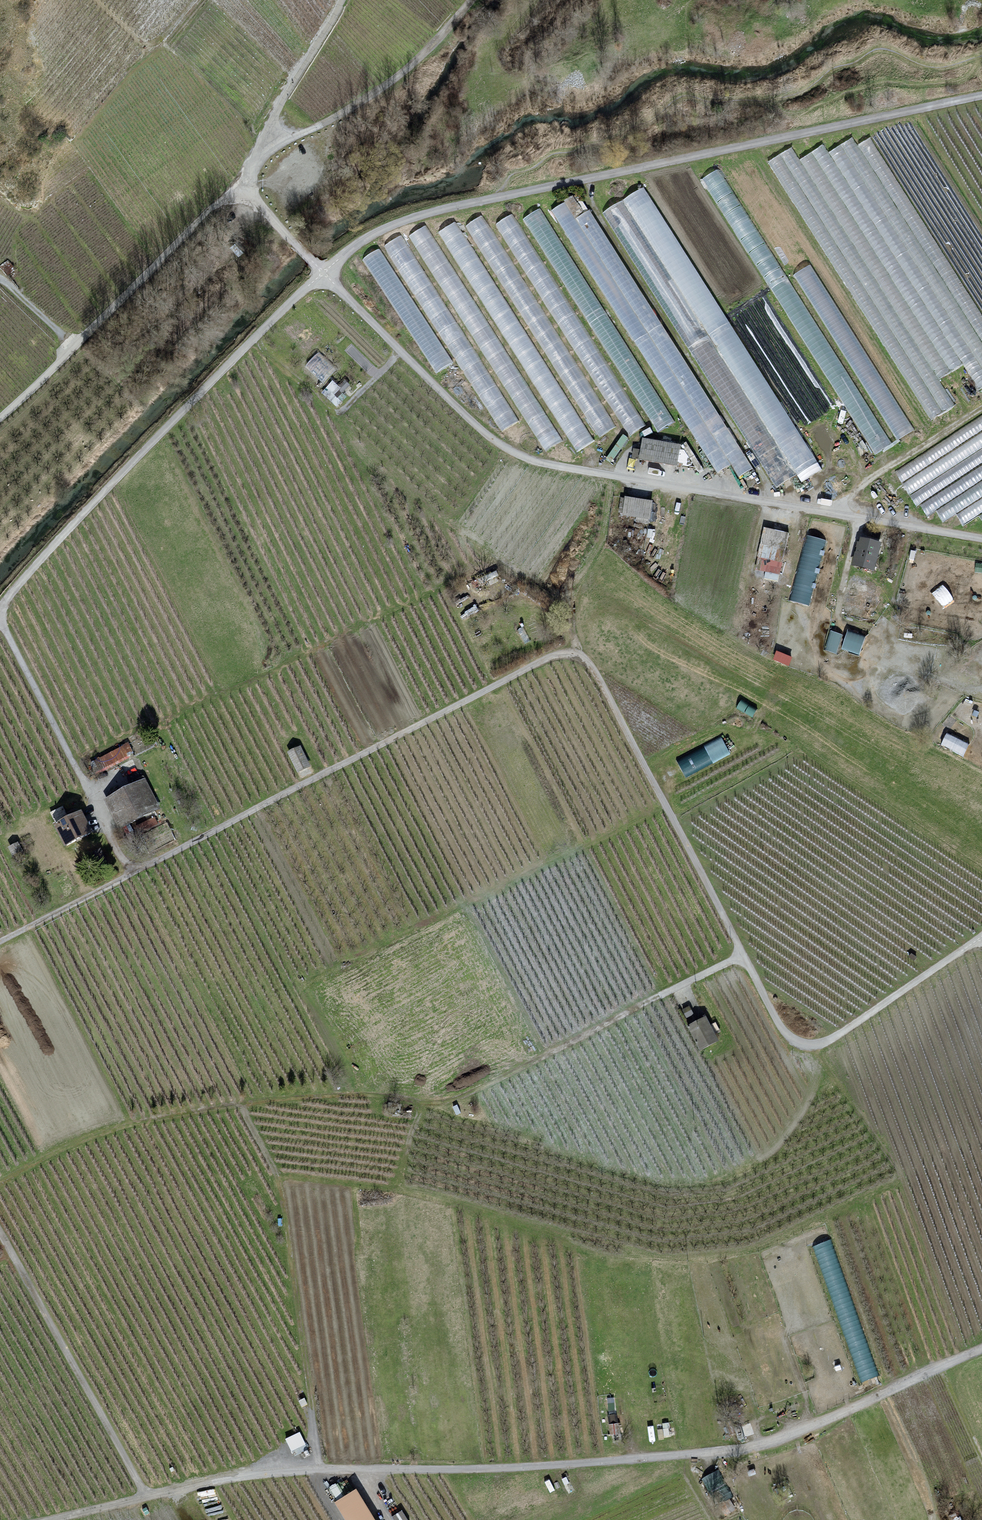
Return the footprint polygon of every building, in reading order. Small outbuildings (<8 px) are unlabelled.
[(766,164),(931,422),(981,389),(981,312),(870,136),(858,144),(853,136),(827,152),(823,145),(798,160),(791,149),(766,164)] [(720,170),(705,179),(876,454),(914,430),(810,267),(789,279),(720,170)] [(643,186),(603,211),(779,486),(818,461),(643,186)] [(538,201),(499,223),(623,439),(663,416),(538,201)] [(752,473),(588,213),(564,227),(719,472),(729,465),(739,481),(752,473)] [(480,215),(446,235),(576,447),(610,427),(480,215)] [(421,224),(362,264),(436,374),(454,362),(500,432),(515,423),(538,455),(563,442),(421,224)] [(8,260),(0,266),(0,268),(6,276),(15,269),(8,260)] [(336,370),(319,354),(307,367),(324,383),(336,370)] [(895,473),(916,505),(919,503),(927,516),(936,511),(944,522),(956,515),(963,525),(980,514),(981,518),(981,417),(895,473)] [(642,451),(633,450),(632,460),(679,468),(680,464),(690,465),(690,457),(680,446),(643,440),(642,451)] [(626,500),(620,500),(618,514),(624,515),(624,517),(651,521),(654,503),(626,499),(626,500)] [(792,535),(764,529),(758,559),(760,560),(758,572),(767,574),(765,580),(781,584),(792,535)] [(807,532),(791,598),(810,603),(826,537),(807,532)] [(878,573),(884,547),(860,541),(853,567),(878,573)] [(944,583),(932,591),(943,605),(954,596),(944,583)] [(832,628),(826,647),(837,651),(843,631),(832,628)] [(842,647),(859,653),(866,634),(848,628),(842,647)] [(789,664),(793,654),(777,648),(773,657),(789,664)] [(947,731),(941,743),(964,753),(970,741),(947,731)] [(720,738),(676,760),(685,779),(729,756),(720,738)] [(99,758),(104,771),(130,759),(124,747),(99,758)] [(301,747),(288,753),(297,774),(311,768),(301,747)] [(147,781),(104,801),(120,833),(162,813),(147,781)] [(56,827),(67,849),(95,835),(84,814),(56,827)] [(175,841),(167,824),(159,828),(155,820),(137,828),(141,837),(136,840),(144,856),(175,841)] [(20,844),(8,849),(13,860),(24,855),(20,844)] [(42,863),(38,853),(28,857),(33,867),(42,863)] [(688,1008),(683,1011),(687,1020),(693,1017),(688,1008)] [(708,1019),(689,1028),(701,1052),(720,1043),(716,1034),(720,1032),(716,1024),(712,1026),(708,1019)] [(880,1382),(830,1242),(812,1248),(861,1389),(880,1382)] [(300,1435),(286,1441),(291,1454),(305,1448),(300,1435)] [(733,1499),(718,1473),(703,1481),(717,1508),(720,1506),(725,1517),(735,1512),(730,1501),(733,1499)] [(336,1504),(346,1519),(376,1519),(359,1491),(336,1504)] [(396,1519),(409,1519),(402,1508),(392,1514),(396,1519)]
